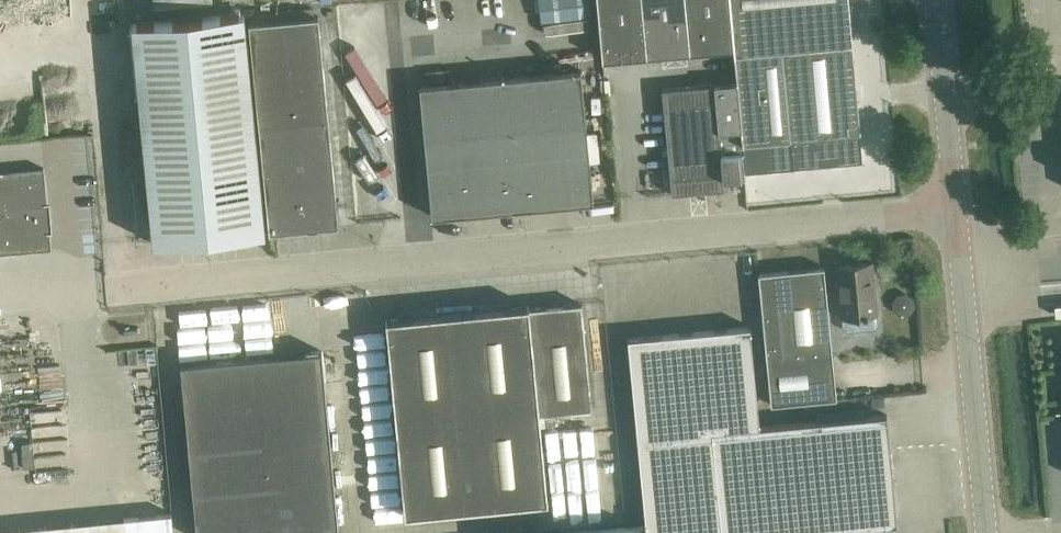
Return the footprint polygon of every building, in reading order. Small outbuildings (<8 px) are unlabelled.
[(541,20),(591,15),(589,0),(539,0),(541,20)] [(641,0),(597,0),(603,59),(647,55),(641,0)] [(647,55),(690,51),(685,0),(641,0),(647,55)] [(690,51),(734,47),(729,0),(685,0),(690,51)] [(741,133),(745,172),(863,161),(860,133),(861,133),(849,0),(729,0),(734,47),(737,81),(741,133)] [(245,13),(133,24),(153,243),(265,232),(263,210),(245,13)] [(249,22),(267,210),(269,232),(339,225),(319,15),(249,22)] [(419,85),(430,194),(432,216),(593,200),(581,69),(419,85)] [(741,133),(737,81),(714,83),(719,135),(741,133)] [(719,135),(714,83),(662,88),(672,193),(724,188),(724,187),(726,187),(732,179),(732,177),(745,176),(745,172),(741,133),(719,135)] [(0,172),(0,252),(51,248),(44,168),(0,172)] [(837,266),(844,331),(879,327),(872,262),(837,266)] [(824,267),(759,273),(771,403),(837,397),(824,267)] [(581,303),(529,308),(539,413),(591,408),(581,303)] [(539,413),(529,308),(528,305),(386,319),(406,513),(548,499),(539,413)] [(630,359),(647,532),(898,532),(887,414),(760,426),(750,325),(628,337),(630,359)] [(331,456),(322,350),(181,363),(197,532),(266,532),(338,526),(331,456)] [(126,518),(127,532),(175,532),(173,515),(126,518)]
